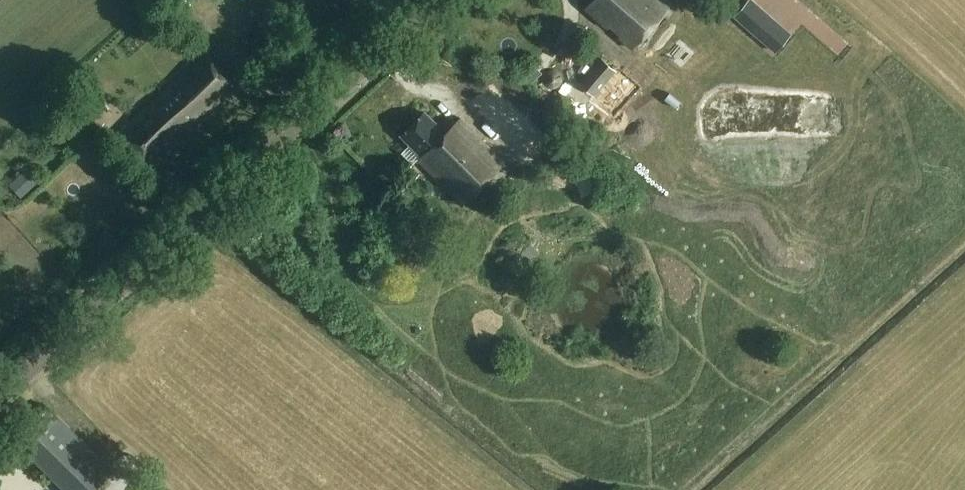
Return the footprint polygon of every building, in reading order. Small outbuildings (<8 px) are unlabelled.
[(583,8),(631,49),(667,8),(658,0),(590,0),(583,8)] [(733,17),(776,52),(793,34),(755,0),(748,0),(733,17)] [(268,27),(251,42),(261,53),(277,38),(268,27)] [(189,129),(201,118),(198,115),(231,84),(202,53),(118,133),(147,164),(162,149),(166,152),(178,140),(173,134),(184,124),(189,129)] [(579,84),(595,98),(617,72),(601,58),(579,84)] [(543,78),(543,79),(543,81),(544,82),(544,84),(545,85),(547,86),(548,87),(549,88),(551,89),(553,89),(554,89),(556,88),(557,87),(559,87),(560,85),(561,84),(562,82),(562,81),(562,79),(562,78),(562,76),(561,75),(560,73),(559,72),(558,71),(557,70),(555,70),(553,70),(552,70),(550,70),(549,70),(547,71),(546,72),(545,73),(544,75),(544,76),(543,78)] [(488,87),(474,104),(512,138),(539,162),(554,145),(521,116),(488,87)] [(76,110),(96,130),(105,122),(85,101),(76,110)] [(424,111),(399,136),(408,145),(399,154),(410,165),(415,160),(460,205),(502,162),(458,117),(444,131),(424,111)] [(393,149),(381,152),(385,166),(397,163),(393,149)] [(67,489),(92,489),(113,468),(44,402),(11,437),(67,489)] [(19,466),(8,478),(21,489),(46,489),(19,466)] [(99,486),(102,489),(104,489),(109,486),(105,481),(99,486)]
